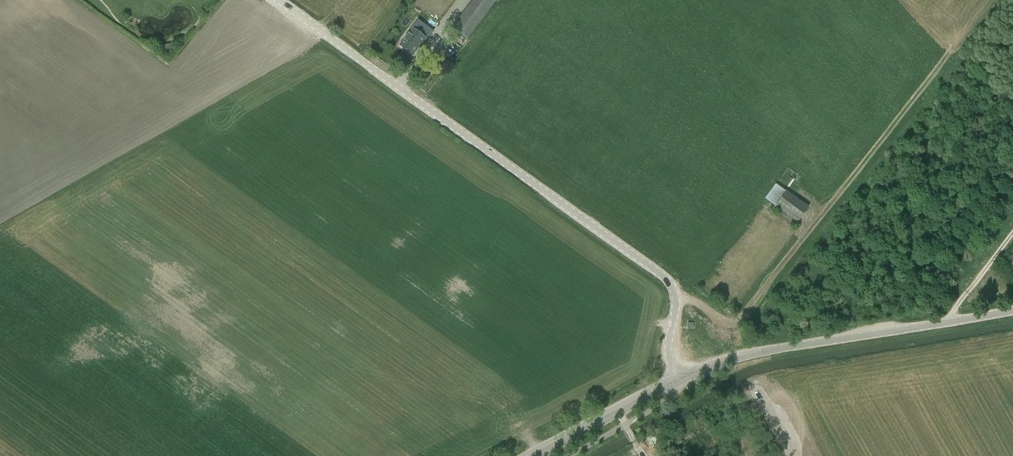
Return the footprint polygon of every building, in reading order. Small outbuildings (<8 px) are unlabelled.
[(466,40),(496,0),(472,0),(451,28),(466,40)] [(426,41),(432,33),(417,22),(400,45),(412,55),(424,39),(426,41)] [(163,54),(175,52),(174,43),(162,45),(163,54)] [(808,206),(786,191),(776,206),(797,221),(808,206)]
